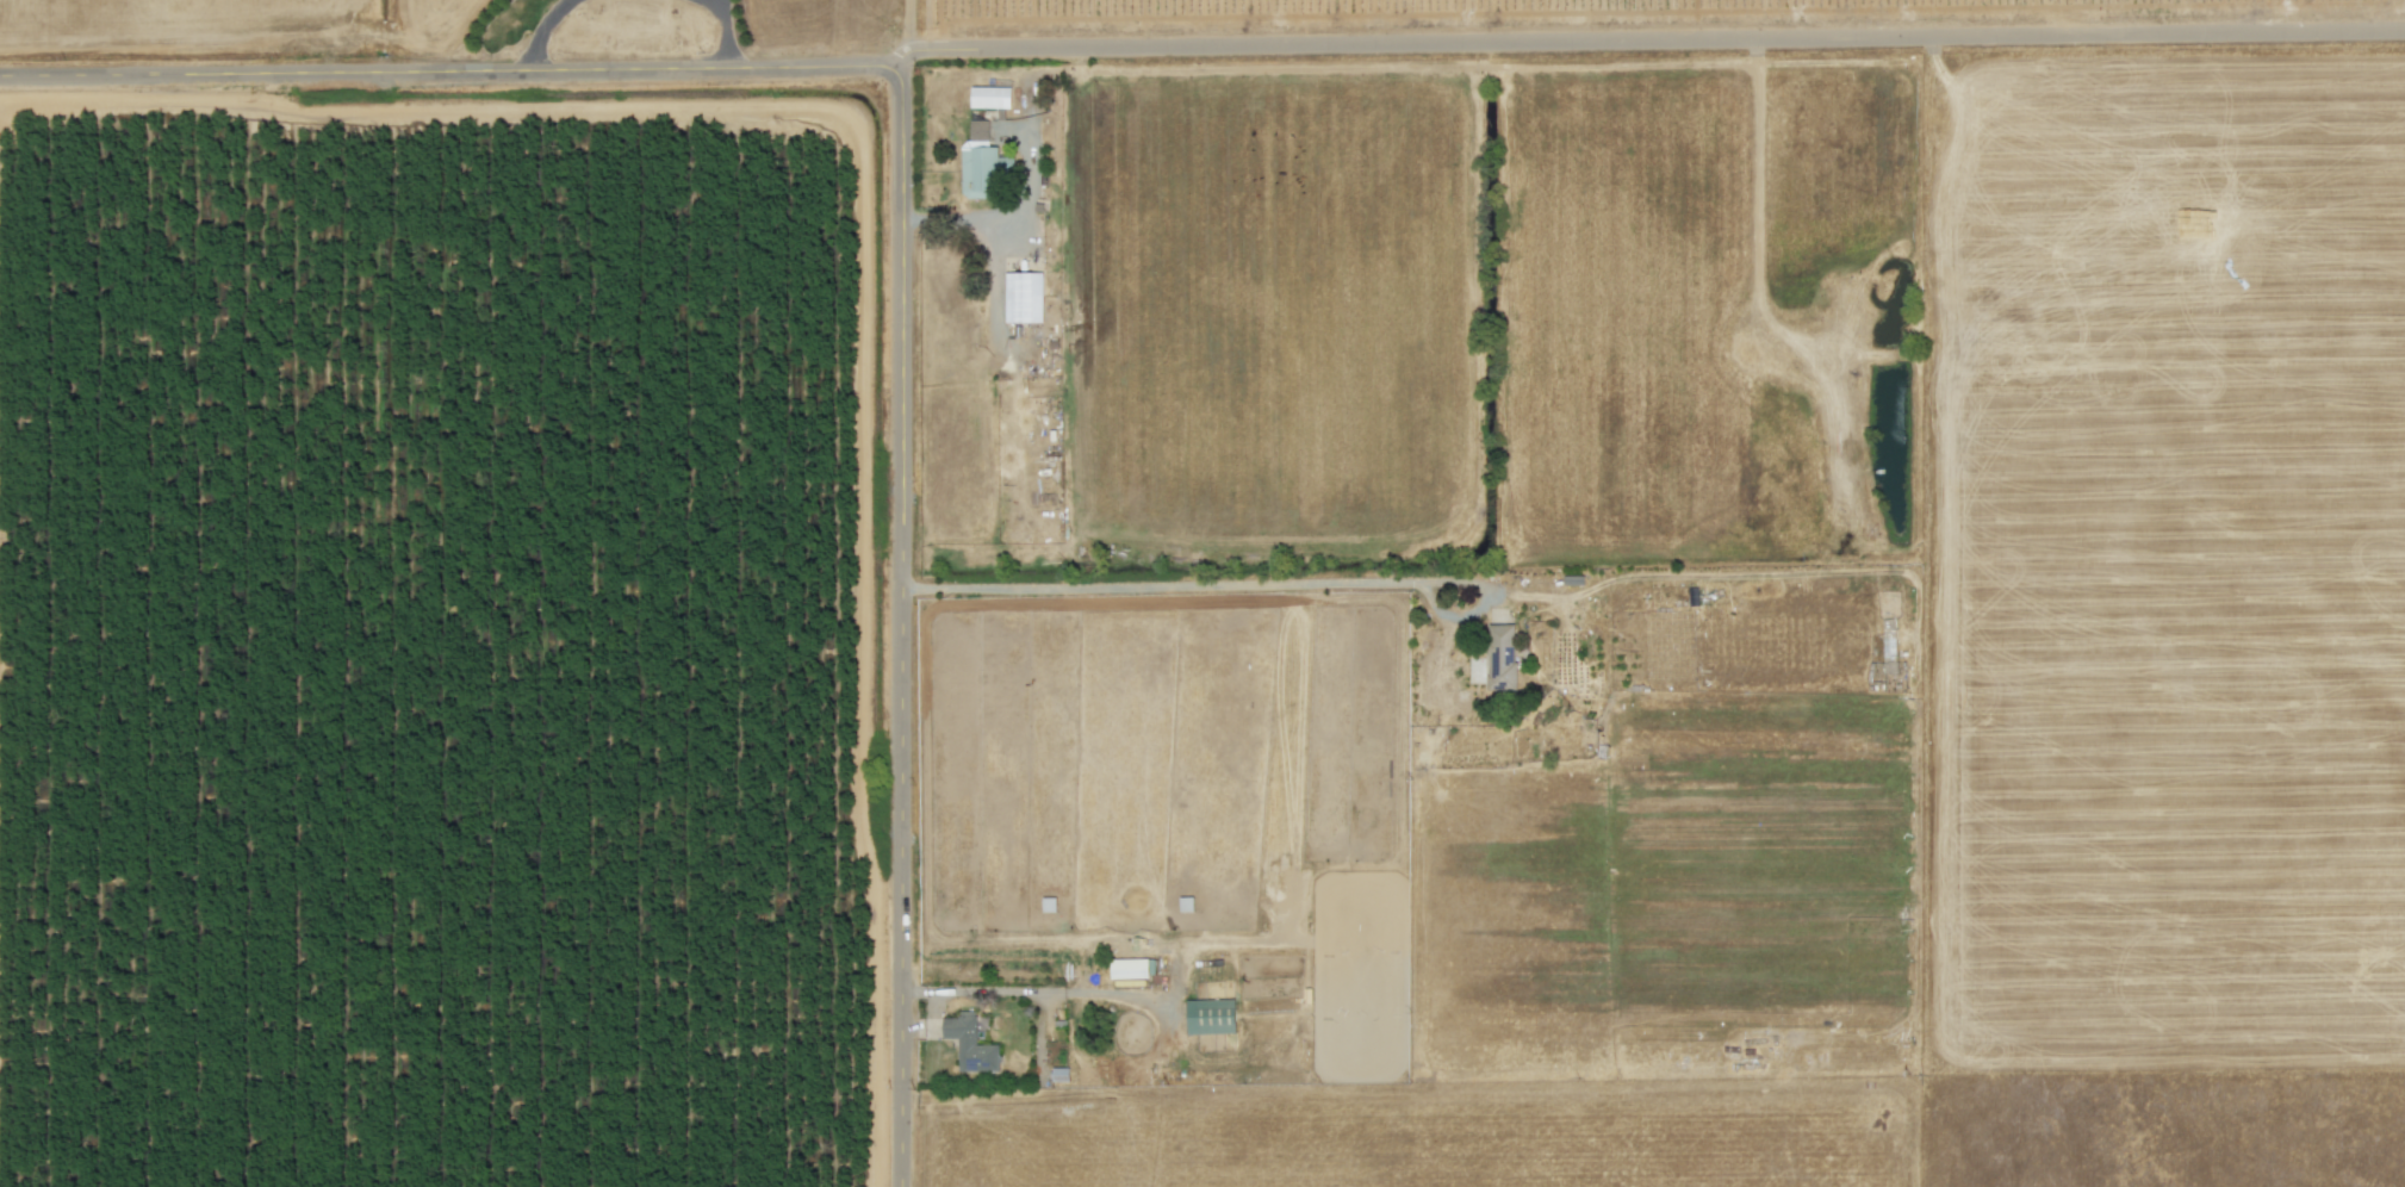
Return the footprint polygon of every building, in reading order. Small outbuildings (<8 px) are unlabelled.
[(971,107),(1011,108),(1011,87),(971,86),(971,107)] [(988,120),(970,120),(971,142),(961,142),(962,198),(999,197),(999,172),(1014,172),(1014,157),(998,157),(997,146),(989,146),(988,120)] [(1043,272),(1004,272),(1005,322),(1043,322),(1043,272)] [(1516,624),(1488,624),(1487,689),(1515,690),(1516,624)] [(1110,959),(1110,979),(1148,978),(1148,958),(1110,959)] [(1236,1033),(1235,999),(1186,1000),(1187,1034),(1236,1033)] [(958,1071),(999,1070),(998,1044),(976,1045),(976,1011),(958,1011),(958,1018),(942,1018),(942,1038),(957,1038),(958,1071)]
